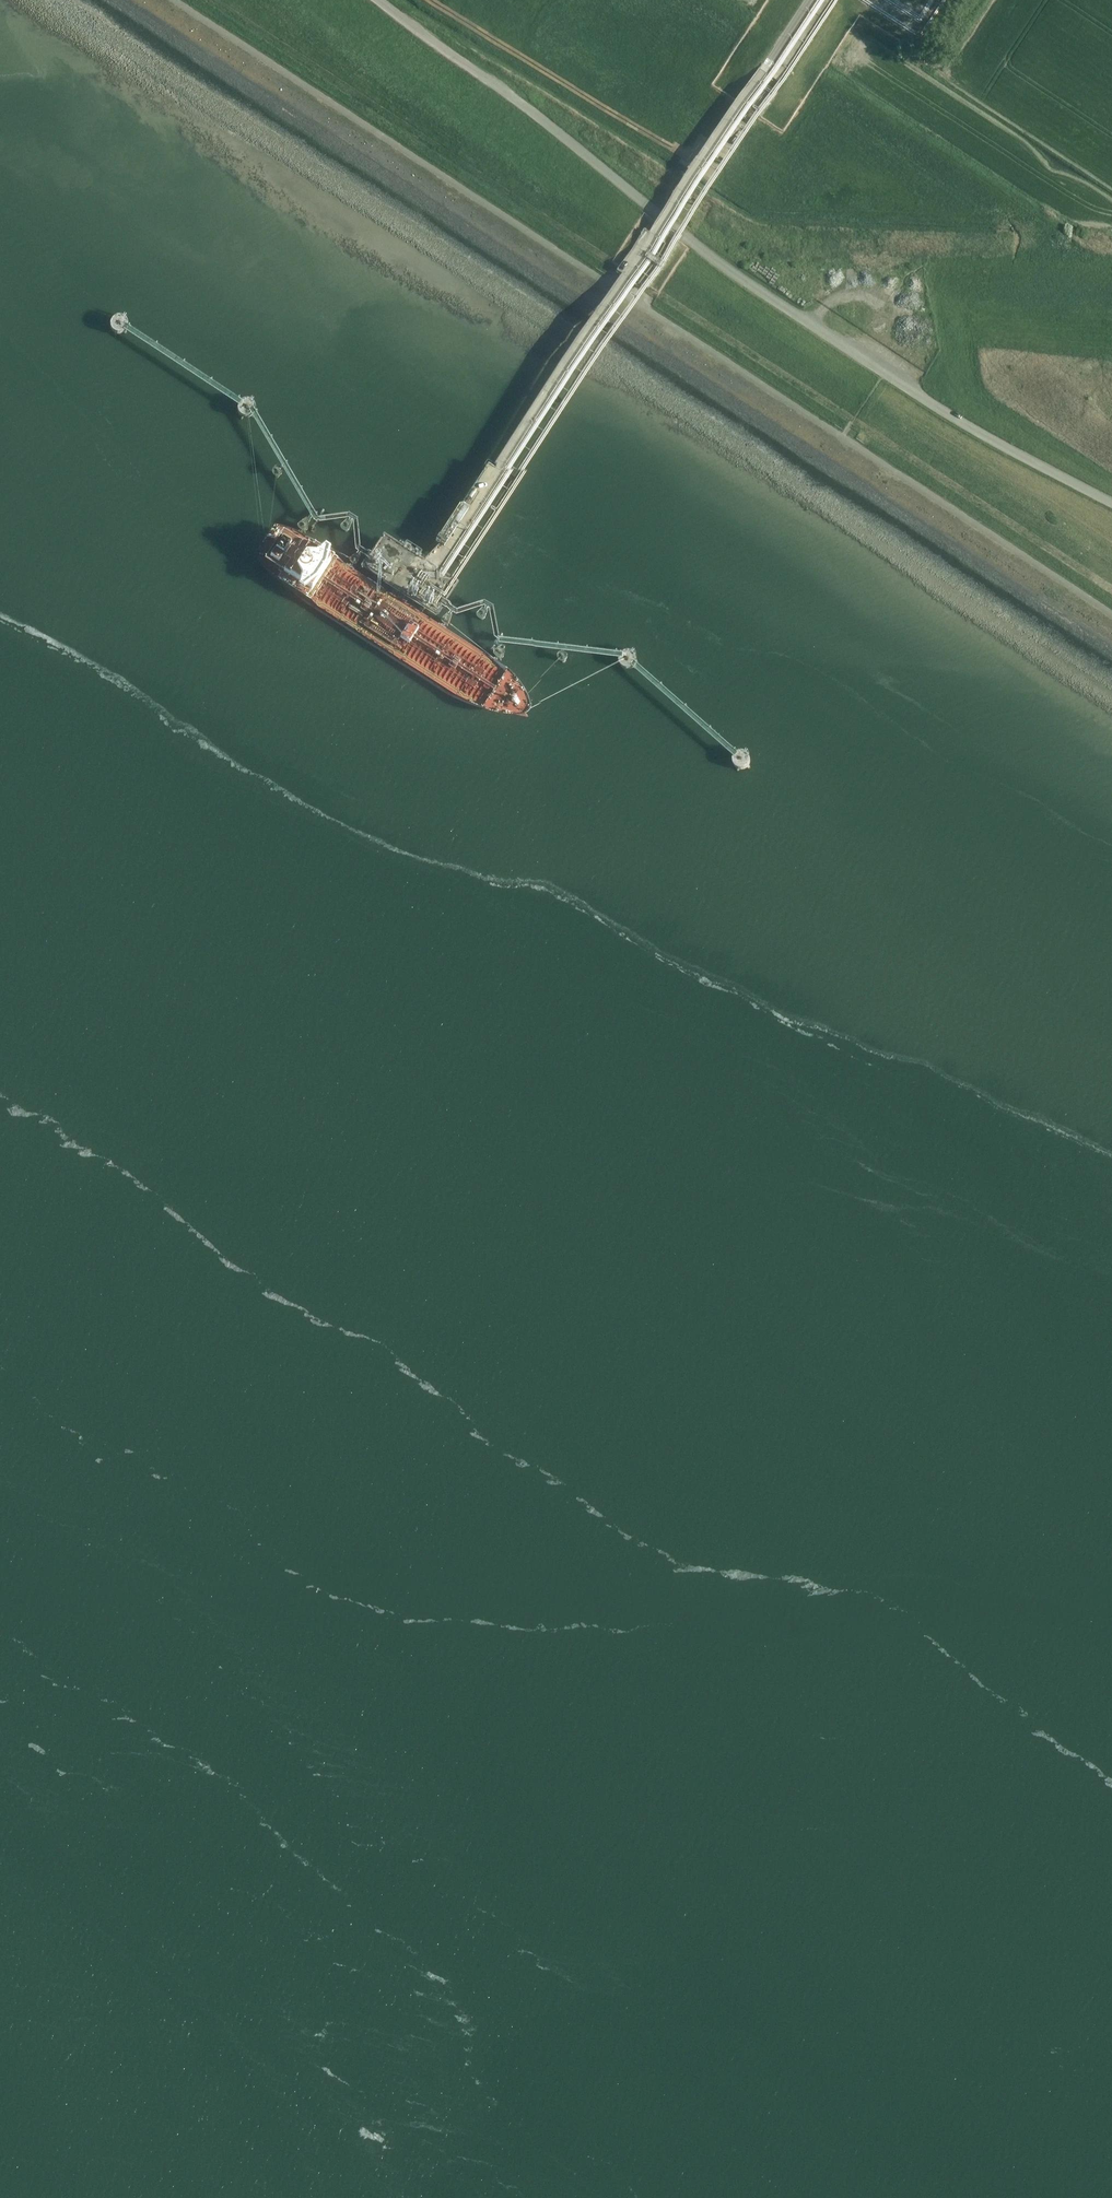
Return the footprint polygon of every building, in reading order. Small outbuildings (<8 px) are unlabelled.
[(672,204),(679,207),(688,187),(681,184),(672,204)] [(112,331),(114,334),(116,336),(120,337),(123,337),(126,335),(128,332),(129,329),(129,326),(127,323),(125,321),(121,320),(118,320),(115,322),(113,324),(112,327),(112,331)] [(239,415),(241,418),(243,420),(246,421),(250,421),(253,419),(255,417),(256,413),(256,410),(254,407),(251,405),(248,404),(245,404),(242,406),(241,407),(240,408),(239,412),(239,415)] [(623,667),(624,670),(627,672),(630,673),(634,673),(637,671),(639,669),(640,665),(640,662),(638,659),(635,657),(632,656),(629,656),(626,658),(624,660),(623,661),(623,664),(623,667)] [(736,767),(738,770),(741,772),(744,773),(747,773),(750,771),(752,768),(753,765),(753,762),(752,759),(749,757),(746,756),(742,756),(739,758),(738,759),(737,760),(736,763),(736,767)]
